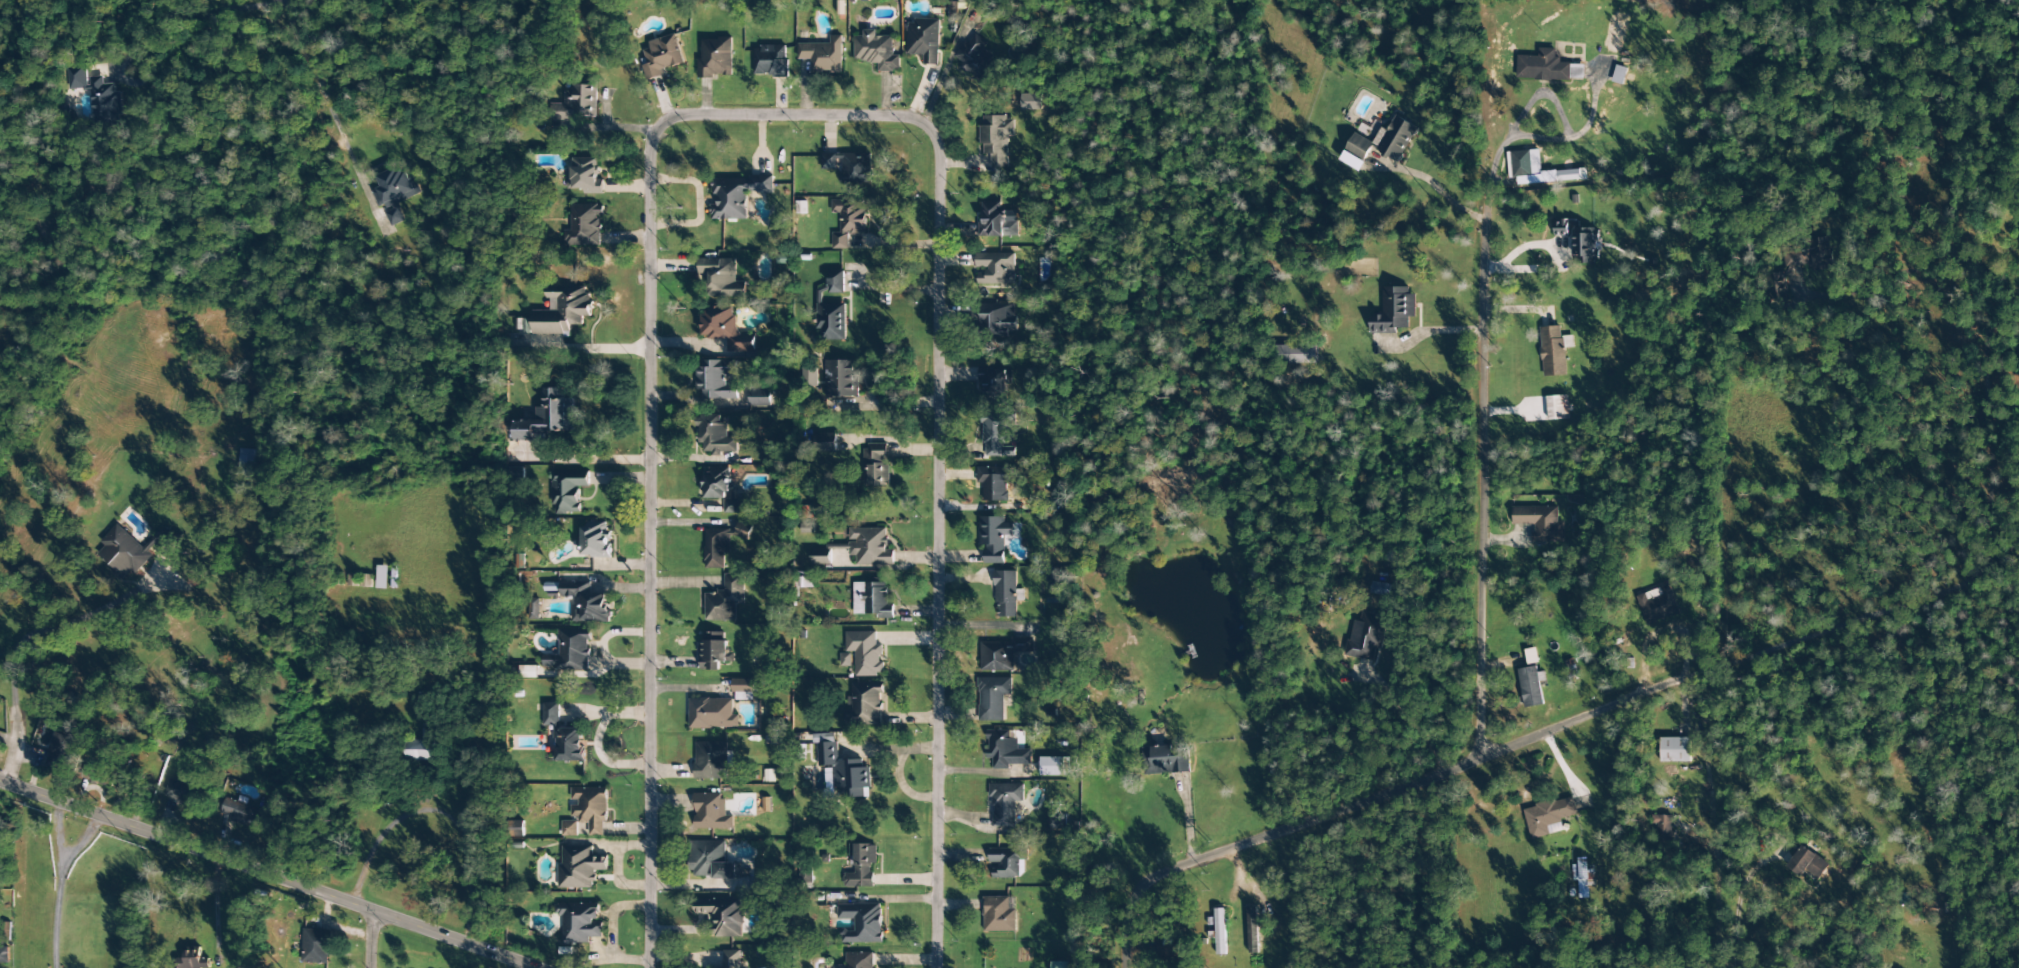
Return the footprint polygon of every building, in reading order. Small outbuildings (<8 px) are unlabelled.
[(1606,16),(1605,37),(1625,38),(1626,17),(1606,16)] [(906,55),(924,55),(923,65),(938,65),(939,20),(907,20),(906,55)] [(893,36),(876,36),(876,30),(863,30),(863,36),(854,36),(854,62),(878,62),(878,72),(900,72),(899,55),(893,55),(893,36)] [(982,84),(997,62),(981,51),(987,43),(973,32),(955,58),(962,63),(959,68),(982,84)] [(663,77),(661,70),(684,64),(677,36),(642,45),(647,65),(643,66),(647,81),(663,77)] [(797,60),(811,59),(811,73),(842,73),(842,36),(830,36),(830,43),(797,44),(797,60)] [(697,77),(732,78),(732,39),(702,39),(701,59),(698,59),(697,77)] [(787,47),(754,46),(754,76),(786,77),(787,47)] [(1570,81),(1570,63),(1557,63),(1557,49),(1538,48),(1538,56),(1516,56),(1516,79),(1570,81)] [(1623,84),(1626,68),(1615,66),(1611,82),(1623,84)] [(66,89),(85,89),(85,68),(66,68),(66,89)] [(117,124),(117,115),(122,114),(121,92),(115,92),(114,83),(102,84),(102,77),(89,78),(89,89),(91,89),(93,125),(117,124)] [(595,118),(597,83),(574,82),(574,92),(565,92),(564,104),(550,103),(549,120),(574,121),(574,117),(595,118)] [(1020,94),(1021,110),(1040,110),(1039,94),(1020,94)] [(1346,149),(1365,160),(1371,148),(1399,163),(1418,128),(1395,116),(1388,130),(1373,122),(1369,129),(1360,123),(1346,149)] [(983,117),(983,125),(979,125),(979,146),(983,146),(983,154),(991,154),(991,168),(1008,168),(1007,137),(1014,137),(1014,117),(983,117)] [(1364,162),(1345,151),(1340,160),(1359,171),(1364,162)] [(1511,177),(1540,177),(1539,151),(1511,151),(1511,177)] [(821,170),(837,170),(837,160),(841,160),(840,182),(871,183),(872,154),(822,153),(821,170)] [(567,189),(583,189),(583,194),(603,195),(603,180),(597,179),(597,159),(572,158),(572,178),(567,178),(567,189)] [(398,202),(421,193),(415,175),(408,178),(403,166),(378,176),(382,188),(373,192),(379,206),(387,203),(390,211),(386,212),(391,227),(405,221),(398,202)] [(1556,181),(1579,180),(1579,170),(1556,171),(1556,181)] [(746,219),(746,192),(772,192),(772,178),(712,178),(713,194),(717,194),(717,205),(711,205),(711,220),(746,219)] [(831,201),(832,214),(840,214),(840,232),(832,233),(832,250),(849,249),(849,235),(866,235),(866,200),(831,201)] [(1019,237),(1019,222),(1006,221),(1006,211),(999,211),(999,202),(981,202),(981,237),(1019,237)] [(571,205),(571,231),(564,231),(564,246),(600,245),(599,217),(603,217),(602,204),(571,205)] [(1554,236),(1568,236),(1568,221),(1554,220),(1554,236)] [(1597,229),(1574,228),(1574,263),(1596,263),(1597,229)] [(1014,253),(975,254),(976,269),(986,268),(986,273),(976,274),(976,285),(1015,284),(1014,253)] [(746,298),(746,282),(736,281),(736,259),(698,259),(698,277),(704,277),(703,297),(746,298)] [(846,340),(846,298),(844,298),(844,271),(828,271),(828,287),(817,287),(817,328),(823,328),(823,340),(846,340)] [(533,335),(570,334),(570,326),(583,325),(583,317),(590,317),(589,287),(567,288),(567,293),(548,293),(549,311),(532,311),(533,335)] [(1409,287),(1382,287),(1382,315),(1370,315),(1369,333),(1397,333),(1397,328),(1408,329),(1408,317),(1415,317),(1415,295),(1408,294),(1409,287)] [(1016,331),(1015,307),(999,307),(999,303),(979,304),(981,336),(1008,334),(1007,331),(1016,331)] [(727,353),(755,353),(755,334),(736,334),(736,307),(704,307),(704,339),(727,339),(727,353)] [(1565,376),(1563,326),(1540,327),(1542,377),(1565,376)] [(1275,346),(1275,364),(1316,364),(1316,345),(1275,346)] [(701,400),(737,399),(737,384),(726,384),(726,376),(737,375),(737,360),(702,361),(702,368),(696,368),(696,390),(701,390),(701,400)] [(856,361),(825,361),(824,397),(855,398),(856,361)] [(979,375),(979,382),(984,383),(984,401),(1006,401),(1006,383),(1011,383),(1011,370),(988,370),(988,375),(979,375)] [(516,441),(542,440),(542,432),(574,432),(574,399),(562,399),(562,388),(543,388),(543,408),(522,408),(522,421),(516,421),(516,441)] [(771,406),(771,389),(750,390),(750,407),(771,406)] [(1568,420),(1567,396),(1546,396),(1547,420),(1568,420)] [(726,438),(727,416),(699,415),(699,452),(711,453),(711,456),(720,457),(721,452),(737,452),(737,438),(726,438)] [(984,457),(1015,456),(1015,446),(1008,446),(1007,431),(1016,431),(1016,419),(999,420),(999,418),(983,418),(984,457)] [(813,434),(814,452),(838,451),(838,434),(813,434)] [(887,444),(863,444),(864,486),(888,486),(887,444)] [(257,449),(239,449),(240,478),(257,477),(257,449)] [(724,499),(724,513),(741,514),(741,499),(735,499),(735,488),(729,488),(730,468),(704,467),(704,499),(724,499)] [(983,502),(1007,501),(1007,484),(1019,483),(1019,467),(977,467),(977,484),(983,484),(983,502)] [(552,504),(557,504),(557,513),(579,513),(579,487),(589,487),(589,471),(551,471),(552,504)] [(1565,542),(1564,522),(1558,522),(1557,506),(1512,507),(1512,525),(1534,525),(1534,543),(1565,542)] [(980,546),(984,546),(984,564),(1004,564),(1004,536),(1013,536),(1013,523),(1004,523),(1004,517),(979,517),(980,546)] [(582,523),(583,539),(576,540),(577,557),(611,556),(611,551),(609,551),(609,531),(606,531),(606,522),(582,523)] [(736,536),(750,538),(752,524),(738,522),(736,536)] [(178,557),(183,534),(162,530),(145,548),(117,524),(101,542),(106,546),(98,554),(113,568),(112,571),(122,580),(131,571),(135,575),(149,559),(151,550),(157,552),(178,557)] [(856,565),(894,566),(894,550),(887,550),(887,528),(849,528),(849,541),(848,541),(848,556),(856,556),(856,565)] [(704,568),(724,569),(724,552),(731,553),(732,530),(705,529),(704,568)] [(830,565),(830,550),(811,550),(811,565),(830,565)] [(389,566),(378,566),(377,588),(388,589),(389,566)] [(1016,618),(1016,571),(995,571),(995,617),(1016,618)] [(705,621),(736,620),(736,604),(744,604),(743,574),(725,574),(725,592),(705,593),(705,621)] [(1368,593),(1387,597),(1390,585),(1371,581),(1368,593)] [(572,622),(609,623),(609,593),(591,593),(591,582),(561,582),(561,597),(584,597),(584,606),(572,606),(572,622)] [(854,615),(878,614),(878,619),(894,619),(893,604),(887,604),(886,583),(853,584),(854,615)] [(1636,596),(1646,626),(1679,615),(1669,585),(1636,596)] [(1346,656),(1374,661),(1375,648),(1381,649),(1386,616),(1360,612),(1359,621),(1352,620),(1346,656)] [(543,656),(543,668),(554,668),(554,671),(588,671),(588,641),(591,641),(591,629),(559,629),(559,655),(543,656)] [(855,677),(884,676),(884,663),(881,663),(881,645),(876,645),(876,632),(845,633),(846,652),(855,652),(855,677)] [(701,671),(719,670),(719,662),(734,662),(734,651),(728,651),(727,641),(716,641),(716,633),(701,633),(701,671)] [(1014,652),(1033,652),(1033,638),(1011,638),(1011,645),(979,645),(979,671),(1014,672),(1014,652)] [(851,667),(852,654),(841,653),(841,666),(851,667)] [(537,678),(537,666),(520,667),(520,678),(537,678)] [(1544,705),(1539,682),(1546,681),(1544,672),(1538,673),(1536,666),(1517,670),(1525,708),(1544,705)] [(978,721),(1004,721),(1003,695),(1011,695),(1011,678),(978,678),(978,721)] [(754,680),(732,679),(732,693),(736,693),(736,700),(754,701),(754,680)] [(881,725),(882,683),(850,683),(850,708),(844,708),(844,725),(881,725)] [(732,699),(689,699),(690,729),(739,728),(739,715),(732,715),(732,699)] [(559,703),(544,703),(544,726),(555,726),(555,762),(583,762),(583,728),(559,728),(559,703)] [(43,761),(65,772),(82,737),(60,726),(43,761)] [(436,729),(424,729),(424,741),(408,740),(407,760),(435,761),(436,729)] [(1031,765),(1031,749),(1017,750),(1017,738),(1010,739),(1010,730),(986,731),(987,759),(993,758),(993,769),(1009,769),(1009,765),(1031,765)] [(869,797),(869,768),(858,768),(858,760),(837,761),(836,734),(816,734),(817,766),(835,766),(835,798),(869,797)] [(1690,738),(1659,738),(1660,763),(1690,762),(1690,738)] [(695,743),(695,780),(727,779),(726,765),(727,765),(727,742),(695,743)] [(1189,772),(1188,749),(1173,750),(1173,746),(1143,748),(1145,775),(1189,772)] [(1064,757),(1040,758),(1040,776),(1064,776),(1064,757)] [(117,790),(149,801),(155,781),(100,763),(95,781),(112,787),(116,775),(121,777),(117,790)] [(170,778),(164,798),(194,806),(200,782),(185,778),(183,782),(170,778)] [(991,827),(1014,827),(1015,802),(1023,802),(1024,784),(991,784),(991,827)] [(607,788),(571,788),(571,817),(578,818),(578,824),(589,824),(589,836),(603,836),(603,822),(607,822),(607,788)] [(694,828),(733,829),(734,816),(724,816),(724,794),(694,793),(694,828)] [(1577,818),(1574,798),(1524,808),(1530,839),(1549,836),(1547,824),(1577,818)] [(259,825),(262,807),(224,800),(221,819),(259,825)] [(1673,816),(1652,815),(1651,825),(1657,825),(1657,841),(1672,841),(1673,816)] [(577,821),(561,822),(562,836),(578,836),(577,821)] [(725,841),(690,841),(690,878),(736,878),(736,863),(725,863),(725,841)] [(873,887),(873,865),(876,865),(876,845),(849,845),(849,856),(855,856),(855,873),(844,873),(844,887),(873,887)] [(608,871),(607,856),(593,856),(593,846),(560,847),(560,889),(595,888),(595,871),(608,871)] [(1801,876),(1804,871),(1820,880),(1829,862),(1799,846),(1787,869),(1801,876)] [(1025,877),(1025,849),(988,850),(989,866),(992,866),(992,878),(1025,877)] [(1594,870),(1587,870),(1587,859),(1574,859),(1574,880),(1577,880),(1578,898),(1588,898),(1588,885),(1595,885),(1594,870)] [(1015,909),(1009,909),(1009,897),(983,897),(984,932),(1016,932),(1015,909)] [(695,915),(709,915),(710,938),(743,937),(742,899),(695,900),(695,915)] [(562,943),(589,943),(589,938),(603,938),(603,922),(598,922),(599,904),(555,903),(555,916),(563,916),(562,943)] [(882,943),(881,904),(837,905),(837,920),(854,919),(855,932),(841,932),(841,943),(882,943)] [(1224,909),(1214,909),(1216,955),(1226,955),(1224,909)] [(328,964),(329,930),(303,929),(302,963),(328,964)] [(9,963),(8,947),(0,947),(0,963),(9,963)] [(210,958),(200,958),(201,950),(185,950),(185,959),(179,959),(179,967),(210,967),(210,958)] [(740,950),(723,950),(722,967),(740,967),(740,950)] [(871,952),(845,953),(846,965),(834,965),(834,967),(872,967),(871,952)]
